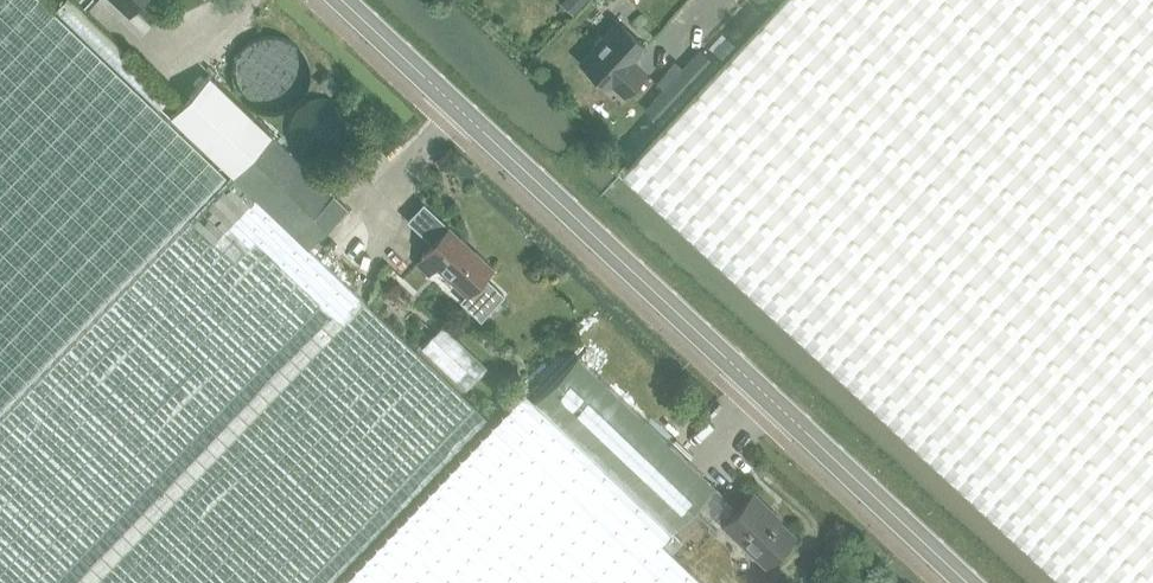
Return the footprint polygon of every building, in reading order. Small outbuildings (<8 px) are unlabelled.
[(230,176),(230,175),(169,116),(166,119),(43,0),(0,0),(0,417),(230,176)] [(130,16),(144,0),(112,0),(130,16)] [(561,1),(574,13),(586,0),(562,0),(561,1)] [(623,179),(664,218),(723,273),(782,327),(865,404),(880,419),(883,421),(1044,571),(1057,582),(1152,582),(1152,0),(786,0),(623,179)] [(594,46),(581,61),(608,86),(611,82),(624,94),(645,71),(633,59),(645,46),(618,21),(604,36),(600,36),(594,42),(594,46)] [(311,73),(311,72),(311,65),(309,58),(304,49),(299,44),(293,39),(285,35),(277,33),(270,33),(257,36),(250,39),(243,45),(239,51),(235,57),(233,65),(232,73),(233,80),(236,88),(240,95),(244,100),(250,105),(258,109),(266,111),(273,111),(280,111),(286,109),(295,104),(300,100),(304,95),(308,88),(310,80),(311,73)] [(664,87),(660,91),(677,107),(718,63),(702,47),(683,67),(664,87)] [(328,93),(329,92),(337,84),(326,74),(318,82),(328,93)] [(169,116),(230,175),(270,133),(208,75),(169,116)] [(351,131),(351,130),(351,125),(349,119),(343,111),(340,107),(335,104),(328,102),(324,101),(318,102),(312,103),(303,109),(298,114),(296,119),(293,129),(294,135),(295,141),(300,149),(304,153),(309,156),(314,158),(320,159),(326,159),(332,158),(337,155),(342,152),(346,147),(349,142),(351,137),(351,131)] [(305,247),(345,206),(320,182),(311,173),(270,133),(230,175),(230,176),(305,247)] [(483,418),(345,286),(305,247),(230,176),(0,417),(0,582),(325,582),(483,418)] [(484,275),(486,273),(492,266),(447,224),(446,225),(422,203),(406,220),(430,242),(419,254),(421,256),(414,264),(428,276),(436,267),(464,294),(459,300),(480,320),(504,294),(484,275)] [(443,324),(422,347),(466,388),(488,366),(443,324)] [(714,529),(720,523),(736,506),(576,354),(534,400),(668,529),(690,506),(714,529)] [(668,529),(534,400),(522,389),(338,582),(704,582),(672,552),(682,542),(668,529)] [(749,493),(736,506),(720,523),(765,565),(794,535),(776,518),(774,518),(764,508),(749,493)]
